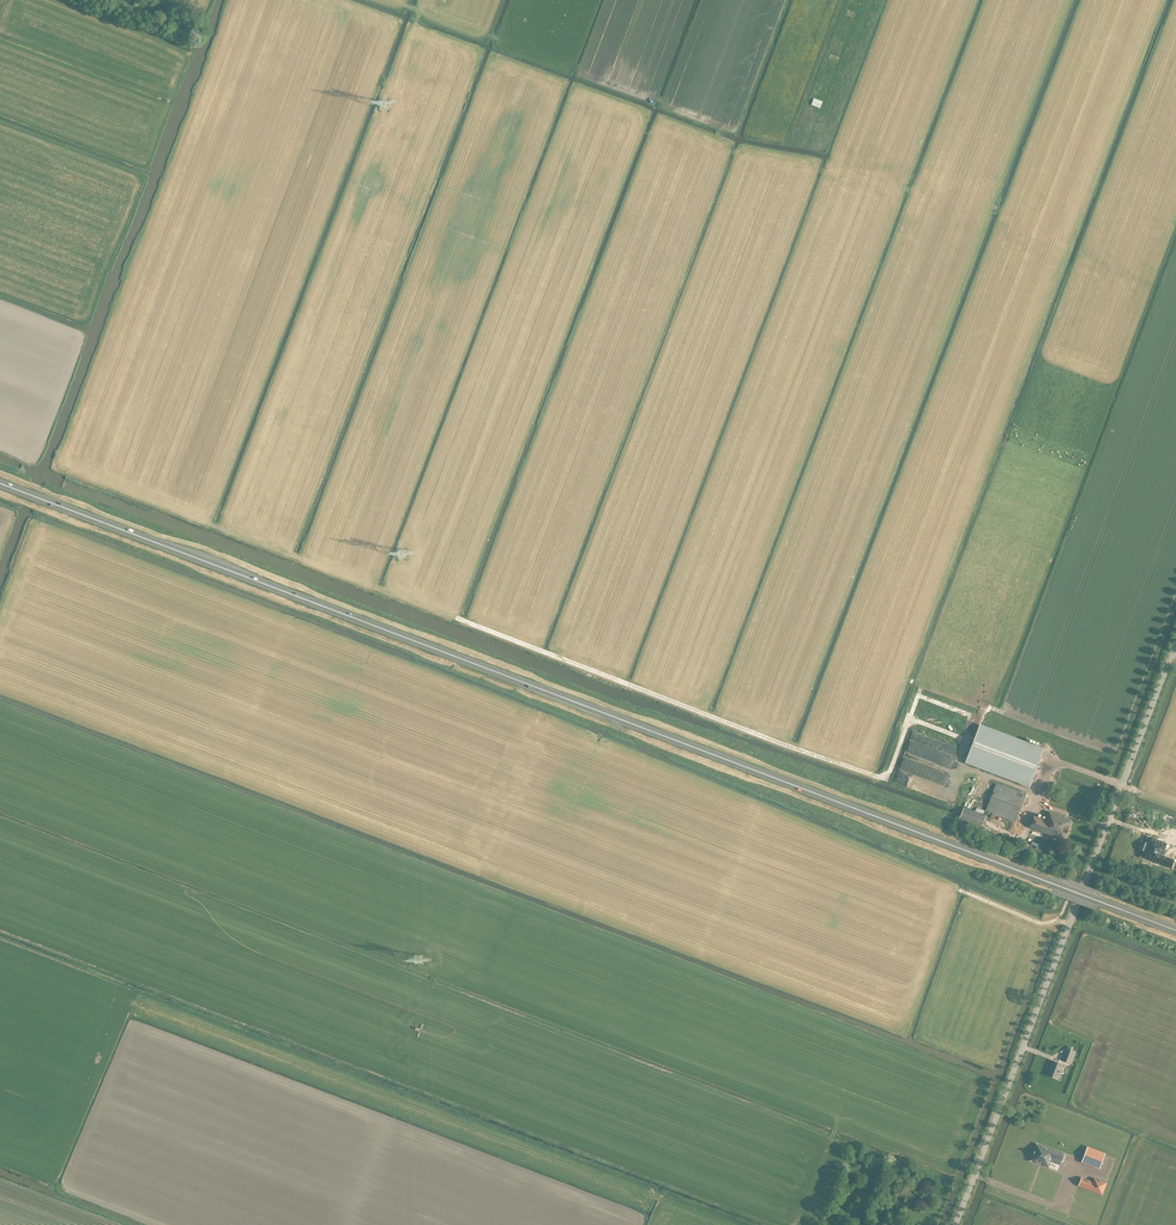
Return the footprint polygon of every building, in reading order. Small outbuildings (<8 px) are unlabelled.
[(813,98),(811,105),(820,108),(823,101),(813,98)] [(327,602),(340,607),(341,604),(328,599),(327,602)] [(1030,786),(1044,750),(981,726),(968,762),(1030,786)] [(934,755),(948,766),(952,761),(948,759),(951,755),(940,746),(934,755)] [(1015,822),(1016,819),(1025,794),(996,783),(986,811),(1015,822)] [(982,827),(986,816),(964,807),(959,818),(982,827)] [(1030,828),(1051,836),(1064,841),(1072,820),(1049,811),(1046,820),(1035,816),(1030,828)] [(1168,844),(1148,837),(1141,857),(1172,869),(1175,861),(1164,857),(1166,850),(1168,844)] [(1072,1050),(1067,1048),(1062,1060),(1072,1063),(1076,1052),(1072,1050)] [(1063,1065),(1053,1061),(1047,1075),(1057,1078),(1063,1065)] [(1049,1167),(1058,1171),(1060,1165),(1064,1154),(1037,1144),(1037,1143),(1037,1144),(1031,1160),(1030,1160),(1031,1161),(1049,1167)] [(1082,1159),(1099,1166),(1105,1150),(1088,1144),(1082,1159)] [(1078,1185),(1102,1194),(1107,1182),(1094,1178),(1093,1181),(1081,1177),(1078,1185)]
